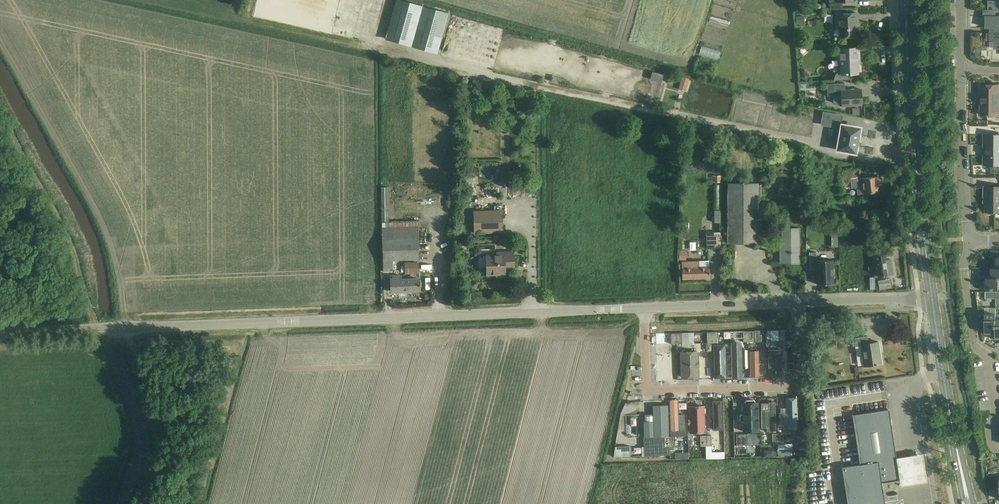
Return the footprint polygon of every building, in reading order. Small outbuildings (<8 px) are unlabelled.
[(833,9),(843,9),(842,1),(853,1),(853,0),(830,0),(830,9),(833,9)] [(436,12),(444,14),(446,5),(438,3),(436,12)] [(983,10),(983,16),(986,16),(986,27),(994,28),(994,48),(998,48),(998,15),(997,15),(996,10),(983,10)] [(839,23),(840,37),(856,36),(855,23),(858,22),(857,13),(836,14),(837,23),(839,23)] [(499,24),(487,68),(540,83),(541,77),(551,80),(552,79),(662,109),(672,72),(499,24)] [(859,47),(849,48),(837,48),(838,59),(840,59),(840,73),(836,73),(835,76),(835,81),(853,80),(852,74),(858,73),(857,58),(859,58),(859,47)] [(681,76),(678,89),(685,90),(688,78),(681,76)] [(845,83),(835,83),(827,84),(827,96),(833,95),(833,102),(842,105),(842,106),(852,105),(862,105),(862,103),(861,103),(860,97),(861,97),(861,89),(845,90),(845,83)] [(980,84),(980,95),(981,95),(981,114),(998,114),(998,84),(980,84)] [(835,127),(832,140),(839,141),(838,150),(855,153),(856,151),(857,152),(858,145),(857,144),(860,128),(840,125),(842,116),(824,113),(822,124),(835,127)] [(995,134),(985,134),(984,164),(998,164),(998,134),(995,134)] [(858,187),(859,195),(878,192),(877,185),(882,185),(881,179),(879,179),(880,180),(877,180),(876,177),(862,178),(863,179),(860,179),(858,169),(842,171),(845,189),(858,187)] [(464,194),(476,193),(475,177),(463,178),(464,194)] [(743,177),(727,177),(727,184),(728,233),(728,243),(757,243),(757,233),(757,184),(752,184),(752,177),(743,177)] [(994,186),(984,185),(984,195),(986,195),(986,211),(998,211),(998,186),(994,186)] [(445,208),(445,232),(454,232),(454,208),(445,208)] [(503,232),(502,210),(474,211),(475,233),(503,232)] [(393,260),(419,259),(418,222),(382,223),(383,271),(393,270),(393,260)] [(799,263),(799,253),(799,229),(783,229),(783,247),(780,247),(780,263),(799,263)] [(714,250),(715,234),(706,234),(706,250),(714,250)] [(371,245),(371,267),(382,267),(382,245),(371,245)] [(873,256),(875,256),(878,277),(888,275),(893,274),(890,259),(886,260),(885,254),(883,254),(882,248),(872,250),(873,256)] [(827,249),(819,249),(819,267),(827,266),(827,281),(845,281),(845,257),(827,257),(827,249)] [(514,268),(514,258),(513,251),(497,252),(497,255),(487,255),(487,264),(487,274),(505,274),(505,269),(514,268)] [(845,281),(861,281),(861,266),(868,266),(868,251),(858,251),(858,257),(845,257),(845,281)] [(709,260),(682,261),(682,265),(682,269),(683,279),(710,278),(709,267),(709,260)] [(405,264),(405,274),(419,273),(419,263),(405,264)] [(986,279),(998,278),(998,268),(991,268),(991,275),(986,275),(986,279)] [(390,275),(390,281),(391,291),(420,290),(420,279),(402,280),(401,275),(390,275)] [(980,289),(998,289),(998,278),(986,279),(986,285),(980,285),(980,289)] [(992,339),(996,339),(996,319),(996,314),(985,314),(985,333),(992,333),(992,339)] [(867,336),(851,338),(853,346),(860,345),(864,366),(881,364),(878,342),(868,343),(867,336)] [(743,343),(732,343),(733,380),(744,380),(744,369),(747,369),(746,350),(743,351),(743,343)] [(725,344),(714,344),(714,369),(718,369),(718,379),(729,379),(729,350),(725,350),(725,344)] [(777,350),(767,350),(767,377),(782,376),(782,354),(777,355),(777,350)] [(670,351),(659,351),(660,381),(671,381),(670,351)] [(761,351),(751,351),(751,378),(761,378),(761,351)] [(695,353),(681,353),(681,380),(695,380),(695,353)] [(680,400),(671,400),(671,430),(680,430),(680,400)] [(795,400),(786,400),(786,414),(780,414),(780,428),(795,428),(795,400)] [(720,402),(708,402),(708,429),(720,429),(720,402)] [(757,402),(743,402),(743,428),(757,428),(757,402)] [(762,414),(763,432),(776,431),(776,404),(769,404),(770,413),(762,414)] [(669,406),(653,407),(654,422),(645,423),(646,437),(664,436),(669,436),(669,406)] [(701,408),(690,408),(690,434),(701,434),(701,408)] [(879,411),(853,415),(861,464),(843,467),(848,503),(885,503),(881,482),(899,480),(889,410),(879,411)] [(800,439),(789,439),(789,447),(800,447),(800,439)] [(911,457),(898,459),(902,488),(915,486),(931,483),(927,454),(911,457)]
